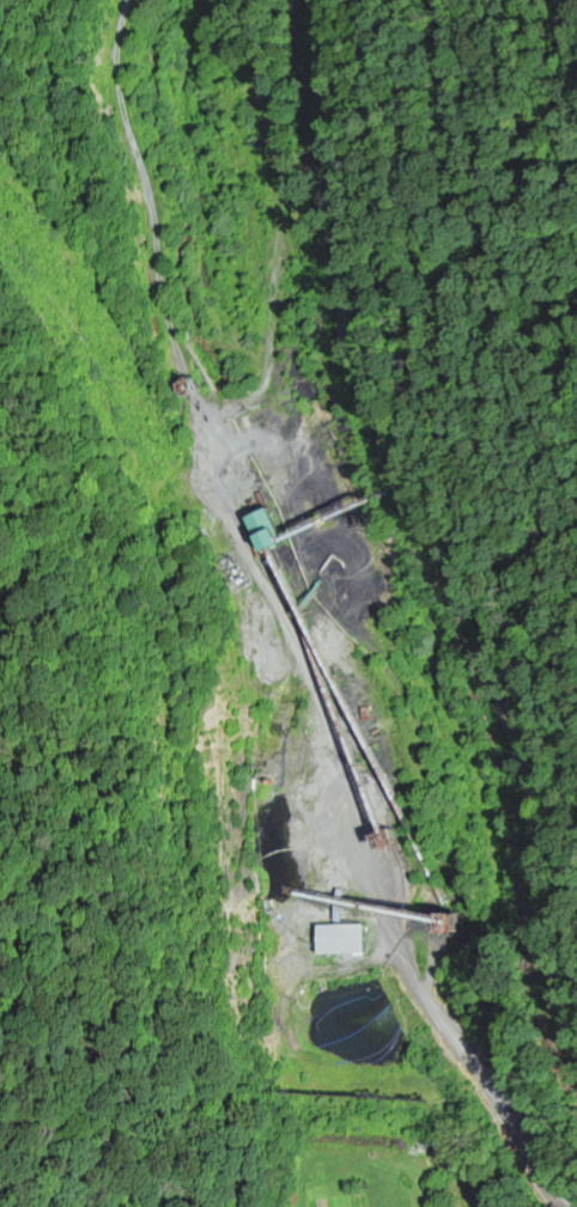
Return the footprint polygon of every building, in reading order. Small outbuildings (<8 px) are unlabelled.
[(371,928),(323,928),(323,957),(371,957),(371,928)]
